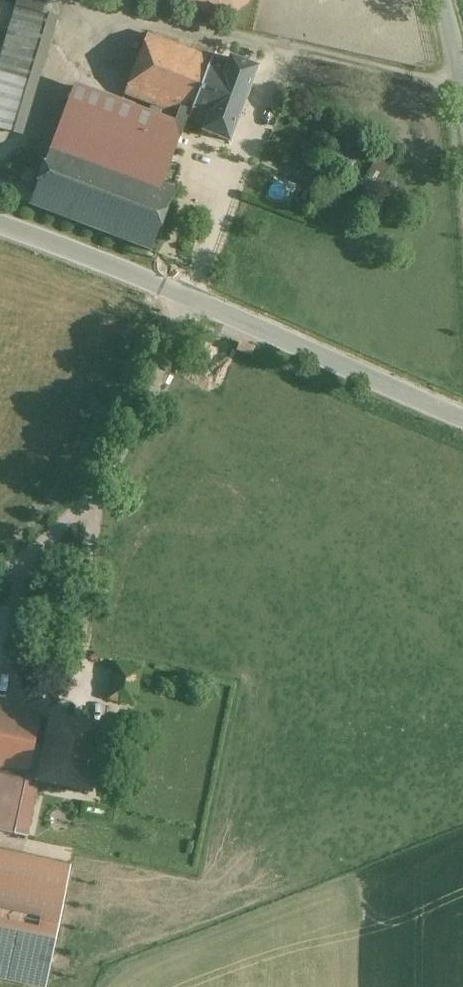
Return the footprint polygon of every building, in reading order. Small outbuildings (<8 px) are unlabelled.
[(16,6),(49,16),(50,16),(50,15),(54,0),(18,0),(16,6)] [(174,8),(254,8),(254,0),(174,0),(174,8)] [(49,16),(16,6),(12,21),(45,30),(49,16)] [(0,61),(0,130),(14,134),(45,30),(12,21),(0,61)] [(211,59),(147,35),(125,94),(152,105),(188,118),(211,59)] [(227,65),(211,59),(188,118),(205,125),(202,132),(229,142),(257,68),(230,58),(227,65)] [(148,116),(73,88),(29,205),(151,251),(174,189),(162,185),(188,118),(152,105),(148,116)] [(376,190),(397,154),(383,145),(362,182),(376,190)] [(0,708),(0,772),(27,778),(40,716),(0,708)] [(102,727),(50,716),(50,718),(40,716),(27,778),(37,780),(50,783),(50,784),(89,792),(102,727)] [(0,772),(0,830),(26,835),(37,780),(27,778),(0,772)] [(0,850),(0,980),(34,986),(45,986),(70,864),(0,850)]
